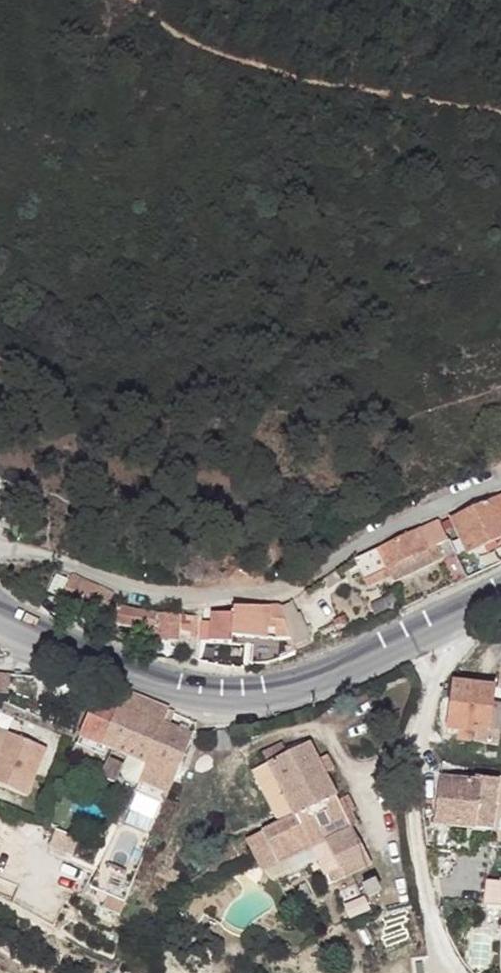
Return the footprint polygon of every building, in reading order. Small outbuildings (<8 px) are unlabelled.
[(222,421),(202,420),(202,428),(213,429),(221,430),(222,421)] [(454,520),(469,554),(487,547),(500,540),(500,498),(454,520)] [(401,565),(427,554),(426,551),(446,542),(438,524),(417,532),(379,550),(388,571),(401,565)] [(487,547),(489,553),(500,548),(500,540),(487,547)] [(431,562),(427,554),(401,565),(388,571),(392,579),(431,562)] [(466,579),(458,558),(443,565),(452,586),(466,579)] [(59,600),(101,620),(112,596),(71,577),(59,600)] [(291,637),(295,649),(307,644),(292,605),(280,607),(291,637)] [(291,637),(280,607),(234,609),(234,616),(214,614),(211,645),(254,649),(255,639),(267,640),(268,629),(269,620),(277,621),(276,630),(276,636),(291,637)] [(179,640),(193,641),(194,617),(165,616),(151,614),(116,608),(113,624),(126,626),(142,630),(156,632),(155,641),(179,643),(179,640)] [(201,644),(211,645),(214,614),(210,616),(203,620),(201,644)] [(269,620),(268,629),(276,630),(277,621),(269,620)] [(255,639),(254,649),(253,664),(278,658),(279,641),(267,640),(255,639)] [(179,640),(179,643),(179,649),(195,651),(195,641),(193,641),(179,640)] [(453,683),(446,734),(456,735),(455,739),(495,744),(497,733),(499,733),(500,721),(500,689),(453,683)] [(146,701),(124,692),(119,704),(164,722),(168,710),(146,701)] [(102,745),(119,704),(97,694),(80,736),(81,736),(96,743),(92,752),(104,757),(108,748),(102,745)] [(146,765),(164,722),(119,704),(102,745),(108,748),(119,753),(146,765)] [(164,803),(192,734),(164,722),(146,765),(119,753),(115,762),(141,772),(143,774),(135,791),(157,801),(164,803)] [(7,731),(0,749),(0,759),(35,775),(46,748),(7,731)] [(77,746),(92,752),(96,743),(81,736),(77,746)] [(351,827),(310,743),(269,763),(295,816),(279,825),(264,832),(248,840),(256,857),(263,872),(279,863),(310,847),(326,839),(339,868),(330,873),(334,883),(345,877),(367,867),(371,865),(351,827)] [(119,753),(108,748),(104,757),(110,759),(115,762),(119,753)] [(35,775),(0,759),(0,785),(26,796),(35,775)] [(141,772),(115,762),(110,759),(103,778),(130,789),(141,772)] [(269,763),(252,771),(279,825),(295,816),(269,763)] [(471,854),(473,836),(474,828),(491,831),(498,781),(420,771),(421,801),(428,848),(471,854)] [(157,801),(135,791),(128,807),(150,816),(157,801)] [(77,836),(53,828),(48,844),(72,851),(77,836)] [(490,838),(491,831),(474,828),(473,836),(490,838)] [(483,904),(500,905),(500,881),(486,880),(483,904)] [(374,883),(363,888),(368,899),(379,893),(374,883)]
